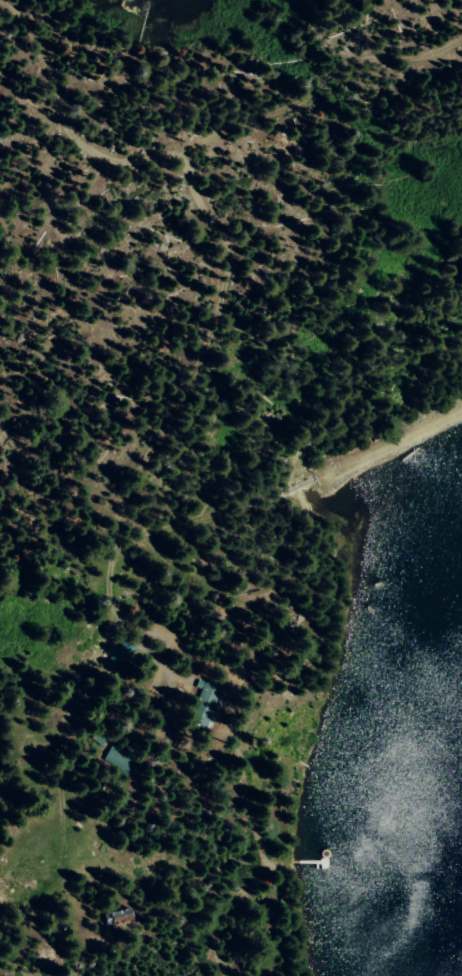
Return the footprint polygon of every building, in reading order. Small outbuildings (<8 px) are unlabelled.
[(206,726),(221,687),(200,679),(184,717),(206,726)]
